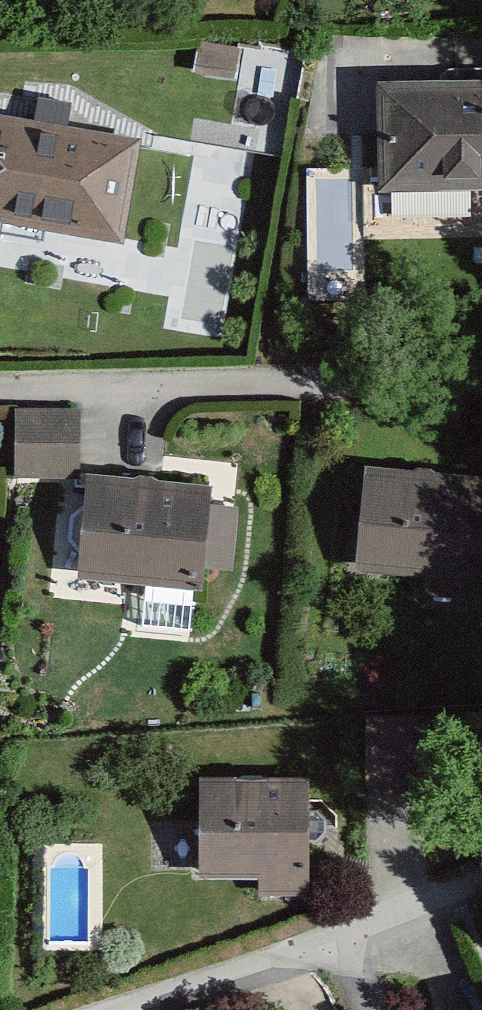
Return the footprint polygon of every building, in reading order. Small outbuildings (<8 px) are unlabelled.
[(388,93),(390,187),(481,185),(481,91),(388,93)] [(0,127),(0,253),(8,254),(11,238),(130,260),(150,151),(74,137),(79,113),(46,107),(41,135),(0,127)] [(22,406),(20,481),(85,484),(87,408),(22,406)] [(373,480),(367,568),(433,572),(432,591),(477,594),(481,514),(481,487),(373,480)] [(208,495),(95,486),(88,576),(200,585),(208,495)] [(370,723),(370,791),(438,791),(438,723),(370,723)] [(313,782),(202,781),(202,886),(261,887),(260,900),(313,900),(313,782)]
